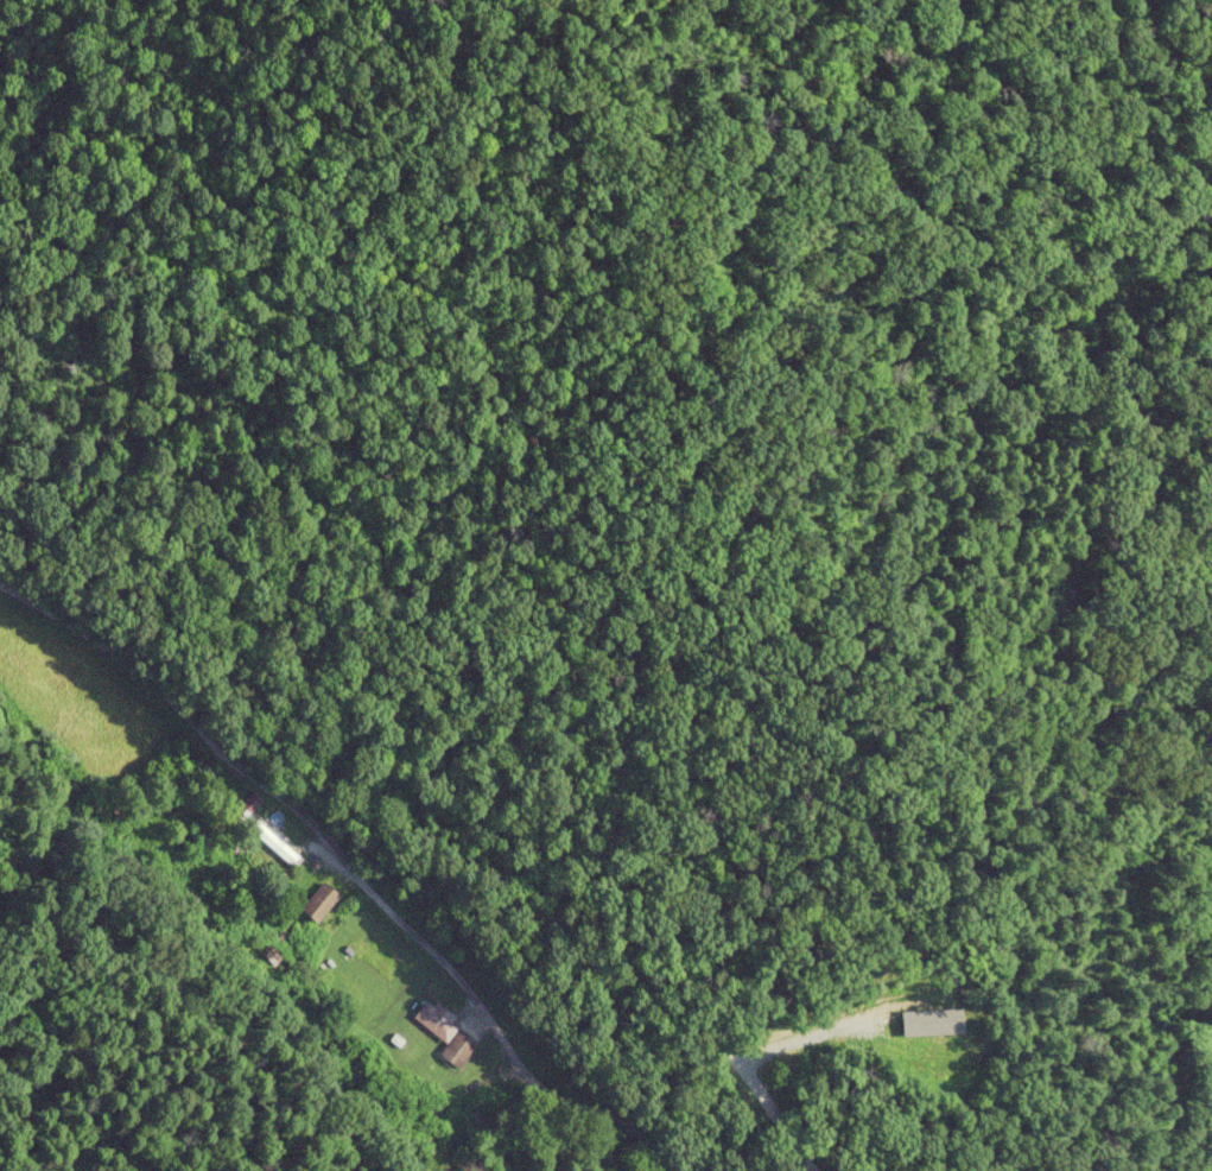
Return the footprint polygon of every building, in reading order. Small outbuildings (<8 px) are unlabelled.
[(298,911),(314,925),(339,897),(322,883),(298,911)] [(443,1048),(460,1031),(430,1000),(413,1016),(443,1048)]
